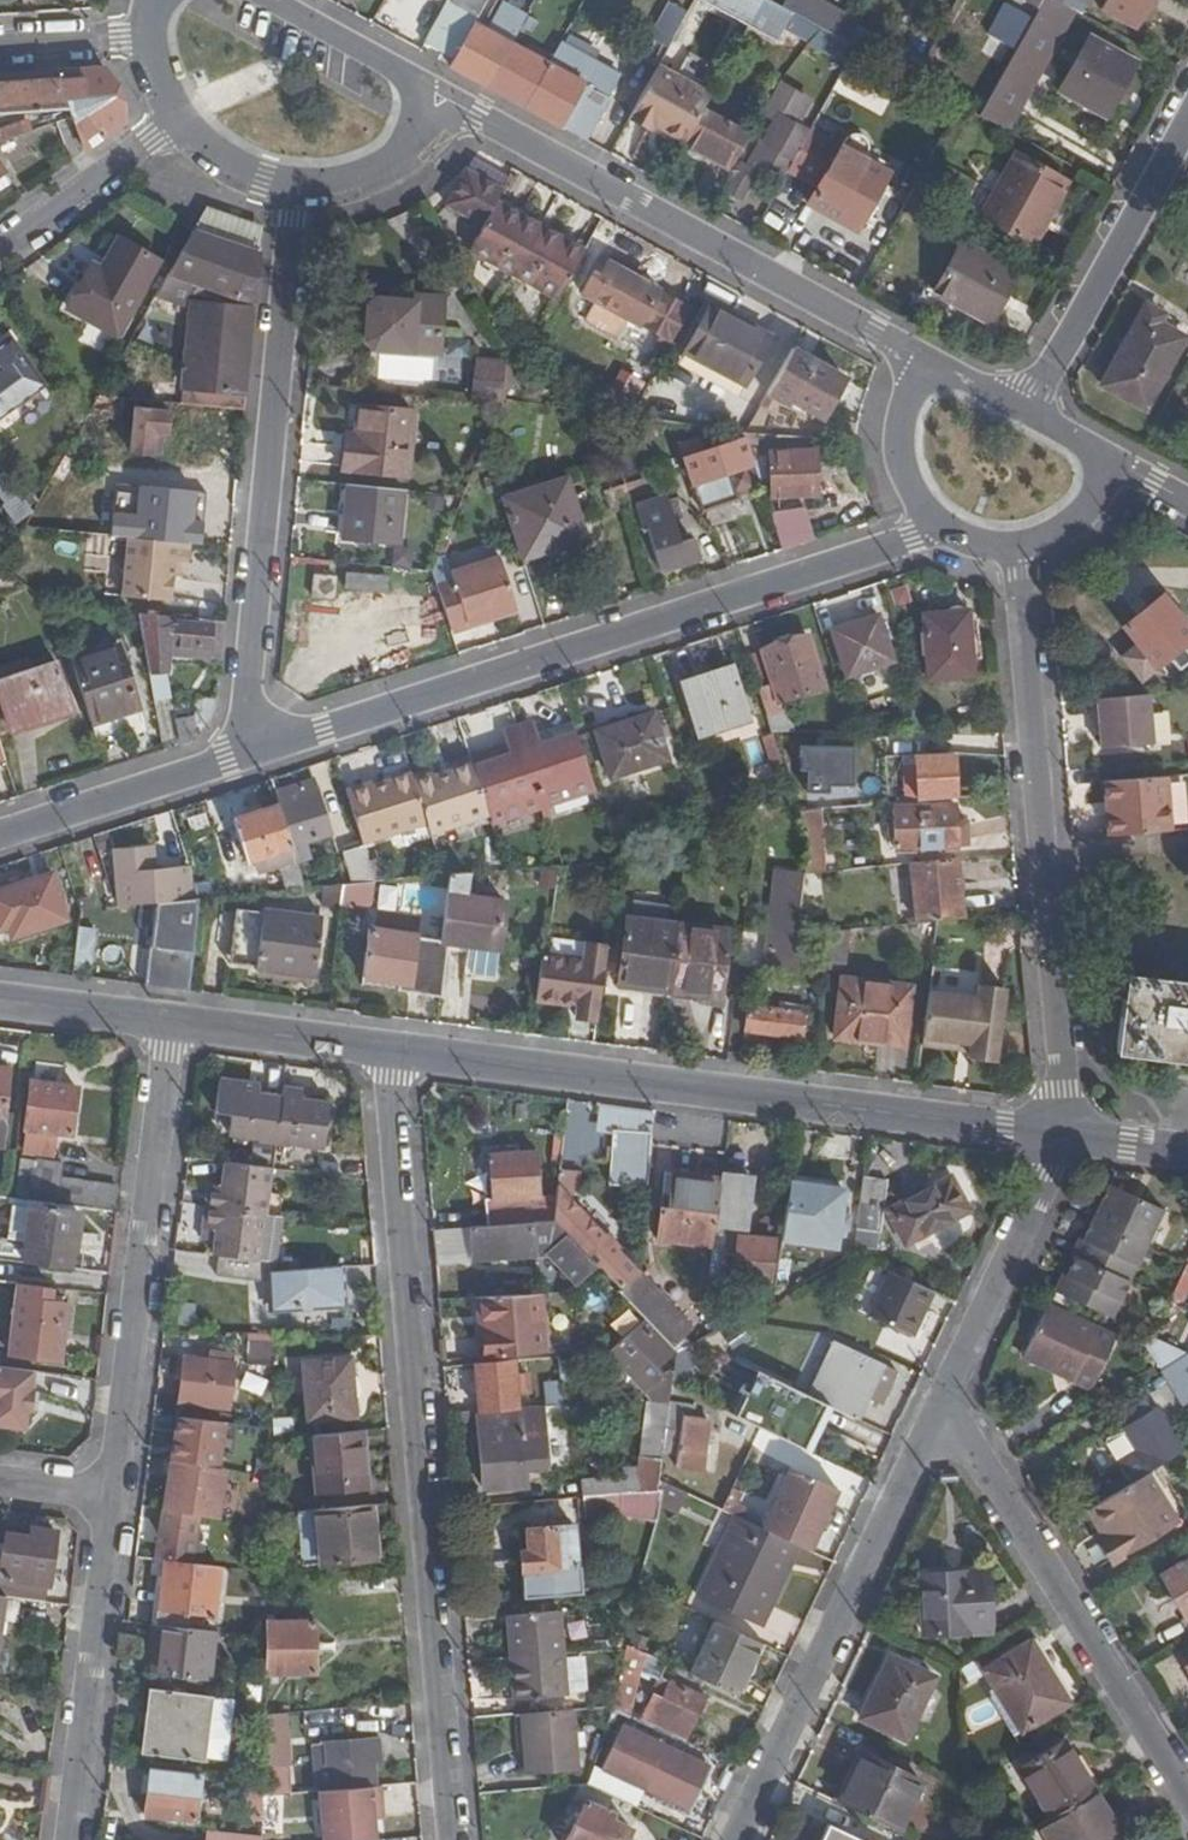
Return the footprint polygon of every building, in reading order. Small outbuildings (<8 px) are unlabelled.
[(646,39),(666,49),(685,9),(666,0),(664,0),(646,39)] [(858,24),(814,0),(785,0),(780,8),(791,14),(819,29),(829,35),(847,44),(858,24)] [(1052,0),(1041,0),(1037,8),(980,116),(989,122),(1005,131),(1070,10),(1052,0)] [(1101,9),(1135,28),(1150,0),(1106,0),(1101,9)] [(487,88),(511,44),(527,15),(505,3),(489,32),(479,27),(483,21),(478,17),(476,21),(475,21),(453,59),(449,66),(487,88)] [(453,59),(475,21),(446,4),(424,42),(453,59)] [(688,5),(663,66),(678,73),(704,12),(688,5)] [(791,14),(781,31),(807,45),(819,29),(791,14)] [(819,29),(807,45),(820,53),(829,35),(819,29)] [(1124,81),(1135,61),(1087,35),(1056,92),(1104,118),(1116,97),(1121,100),(1130,84),(1124,81)] [(894,48),(899,52),(903,44),(898,42),(894,48)] [(524,107),(548,64),(511,44),(487,88),(524,107)] [(524,107),(584,140),(608,98),(584,85),(588,79),(581,75),(578,81),(548,64),(524,107)] [(0,76),(0,113),(69,109),(72,117),(84,151),(124,122),(104,69),(0,76)] [(754,157),(785,173),(786,171),(803,139),(790,133),(808,101),(777,85),(763,110),(776,117),(771,126),(754,157)] [(669,135),(684,143),(701,111),(688,103),(681,113),(676,111),(673,117),(678,119),(669,135)] [(758,119),(771,126),(776,117),(763,110),(758,119)] [(684,143),(711,158),(729,126),(701,111),(684,143)] [(34,130),(30,120),(0,130),(0,142),(34,130)] [(729,126),(711,158),(730,169),(748,136),(729,126)] [(803,139),(786,171),(817,188),(807,204),(855,231),(887,173),(809,129),(803,139)] [(1026,151),(1030,144),(1021,139),(1018,146),(1026,151)] [(987,203),(1039,232),(1066,183),(1014,154),(987,203)] [(10,182),(5,174),(7,172),(0,160),(0,190),(10,182)] [(509,180),(473,160),(468,170),(503,191),(509,180)] [(738,161),(726,190),(741,199),(756,171),(738,161)] [(470,249),(514,274),(539,232),(524,223),(528,218),(498,201),(484,225),(470,249)] [(1031,247),(1039,232),(987,203),(979,218),(1031,247)] [(768,206),(764,224),(786,229),(790,212),(768,206)] [(237,219),(205,210),(193,231),(258,252),(260,226),(237,219)] [(524,223),(539,232),(542,227),(528,218),(524,223)] [(552,239),(555,234),(542,227),(539,232),(552,239)] [(193,231),(154,298),(185,309),(193,284),(241,299),(254,302),(258,252),(193,231)] [(514,274),(559,299),(586,251),(555,234),(552,239),(539,232),(514,274)] [(158,261),(119,239),(101,273),(90,266),(68,306),(117,333),(158,261)] [(1017,274),(962,244),(935,294),(990,324),(1017,274)] [(672,344),(692,307),(640,280),(646,268),(632,260),(626,271),(608,262),(604,269),(599,279),(592,275),(582,295),(672,344)] [(599,279),(604,269),(597,266),(592,275),(599,279)] [(402,294),(406,294),(407,291),(395,290),(395,301),(402,301),(402,294)] [(442,297),(406,294),(402,294),(402,301),(395,301),(376,299),(368,306),(365,334),(362,338),(374,351),(378,348),(437,353),(442,297)] [(183,391),(245,396),(254,308),(205,304),(190,311),(183,391)] [(1157,321),(1161,313),(1144,304),(1100,384),(1144,407),(1184,336),(1157,321)] [(712,305),(686,351),(746,385),(771,337),(712,305)] [(0,347),(0,415),(43,385),(10,340),(0,347)] [(844,378),(793,349),(767,395),(791,409),(793,403),(821,420),(844,378)] [(506,399),(508,360),(472,358),(470,398),(506,399)] [(608,389),(631,405),(645,384),(623,368),(608,389)] [(100,395),(88,414),(120,417),(122,397),(100,395)] [(355,444),(344,444),(342,470),(406,476),(412,412),(360,406),(356,436),(355,444)] [(153,431),(163,432),(168,433),(170,411),(136,408),(131,451),(151,453),(153,431)] [(95,421),(87,417),(84,423),(92,427),(95,421)] [(160,455),(163,432),(153,431),(151,453),(160,455)] [(345,434),(344,444),(355,444),(356,436),(345,434)] [(812,439),(745,435),(746,441),(751,453),(760,449),(765,465),(761,466),(764,476),(758,478),(765,499),(771,499),(769,452),(813,451),(812,439)] [(751,453),(746,441),(704,454),(699,440),(681,445),(688,470),(684,471),(685,477),(691,476),(703,512),(738,500),(736,491),(749,487),(744,469),(754,465),(751,453)] [(754,465),(758,478),(764,476),(761,466),(765,465),(760,449),(751,453),(754,465)] [(815,451),(813,451),(769,452),(771,499),(786,498),(786,514),(834,511),(833,496),(817,497),(815,451)] [(65,456),(53,477),(64,483),(76,462),(65,456)] [(566,479),(503,499),(523,560),(585,539),(577,513),(589,509),(584,491),(571,495),(566,479)] [(128,537),(202,544),(204,522),(196,520),(196,491),(141,485),(136,513),(113,511),(112,534),(128,537)] [(403,491),(348,485),(342,539),(398,544),(403,491)] [(666,499),(636,507),(643,531),(648,530),(660,573),(696,562),(691,541),(679,544),(666,499)] [(187,563),(189,543),(128,537),(122,596),(171,601),(175,561),(187,563)] [(435,587),(450,631),(514,611),(498,558),(449,573),(452,583),(435,587)] [(342,574),(342,589),(386,590),(386,575),(342,574)] [(1163,593),(1122,626),(1138,645),(1124,657),(1141,678),(1168,656),(1179,669),(1187,662),(1187,652),(1183,645),(1187,641),(1187,625),(1163,593)] [(969,612),(923,616),(925,634),(922,634),(922,655),(926,655),(928,680),(973,677),(969,612)] [(224,623),(138,614),(149,673),(167,670),(167,654),(168,645),(209,649),(209,642),(221,644),(224,623)] [(879,617),(833,632),(848,677),(894,663),(879,617)] [(773,685),(758,689),(767,716),(781,711),(779,702),(825,688),(808,637),(762,652),(773,685)] [(220,658),(221,644),(209,642),(209,649),(209,657),(220,658)] [(209,657),(209,649),(168,645),(167,654),(209,657)] [(119,646),(72,660),(91,722),(119,714),(121,721),(142,714),(119,646)] [(31,670),(27,660),(0,669),(0,680),(31,670)] [(31,670),(0,680),(0,696),(11,728),(11,730),(50,718),(45,699),(64,686),(56,662),(31,670)] [(733,669),(714,675),(716,680),(734,675),(733,669)] [(167,670),(149,673),(154,700),(171,697),(167,670)] [(716,680),(714,675),(679,686),(693,732),(726,722),(728,727),(748,721),(734,675),(716,680)] [(72,710),(64,686),(45,699),(50,718),(72,710)] [(1090,699),(1091,711),(1148,706),(1147,694),(1090,699)] [(0,696),(0,732),(11,728),(0,696)] [(1148,706),(1091,711),(1091,718),(1097,718),(1098,727),(1099,748),(1152,743),(1148,706)] [(653,714),(595,732),(610,779),(668,760),(653,714)] [(196,740),(200,734),(196,716),(175,719),(180,744),(196,740)] [(502,732),(507,746),(511,754),(538,745),(537,736),(532,722),(502,732)] [(470,758),(472,765),(488,816),(491,822),(595,788),(573,724),(537,736),(538,745),(511,754),(507,746),(470,758)] [(763,738),(768,752),(778,750),(773,734),(763,738)] [(801,789),(853,790),(854,745),(802,744),(801,789)] [(768,752),(777,782),(787,779),(778,750),(768,752)] [(917,803),(956,800),(955,755),(916,757),(917,803)] [(370,783),(345,791),(362,845),(428,824),(432,835),(488,816),(472,765),(432,777),(431,775),(411,781),(409,775),(371,787),(370,783)] [(1166,777),(1103,783),(1108,837),(1171,832),(1166,777)] [(313,781),(275,793),(279,806),(296,862),(308,859),(304,843),(330,835),(313,781)] [(296,862),(279,806),(233,820),(246,861),(254,858),(259,873),(279,867),(287,891),(304,889),(296,862)] [(957,850),(956,825),(956,807),(918,807),(918,811),(892,811),(892,825),(886,825),(887,840),(893,840),(893,849),(919,848),(920,851),(957,850)] [(816,812),(798,814),(804,833),(819,832),(816,812)] [(621,817),(606,822),(610,835),(626,830),(621,817)] [(967,825),(956,825),(957,850),(967,849),(967,825)] [(822,873),(819,832),(804,833),(807,844),(809,844),(806,874),(822,873)] [(366,859),(362,848),(343,854),(352,885),(374,884),(366,859)] [(152,849),(138,850),(139,863),(153,863),(152,849)] [(149,948),(144,987),(188,992),(195,933),(197,900),(200,899),(196,885),(190,869),(154,871),(153,863),(139,863),(138,850),(116,852),(121,906),(170,902),(164,950),(149,948)] [(464,850),(366,859),(374,884),(449,876),(466,874),(464,850)] [(963,921),(957,861),(910,865),(917,924),(937,923),(963,921)] [(611,872),(598,870),(595,884),(609,886),(611,872)] [(0,891),(0,930),(9,927),(12,936),(66,919),(51,874),(20,884),(15,886),(0,891)] [(504,903),(475,899),(478,874),(466,874),(449,876),(440,942),(447,943),(466,945),(464,960),(466,961),(473,961),(471,975),(495,978),(504,903)] [(794,902),(801,904),(804,878),(779,875),(769,954),(799,958),(800,947),(789,946),(794,902)] [(243,881),(196,885),(200,899),(247,894),(243,881)] [(342,886),(340,909),(362,911),(371,905),(374,884),(352,885),(342,886)] [(99,902),(82,901),(84,908),(80,930),(99,930),(99,902)] [(321,920),(262,912),(254,971),(314,978),(321,920)] [(235,953),(252,956),(257,916),(240,914),(235,953)] [(668,991),(676,926),(626,919),(617,985),(668,991)] [(727,932),(676,926),(668,991),(719,998),(727,932)] [(844,961),(848,931),(832,933),(829,958),(844,961)] [(413,956),(445,960),(447,943),(440,942),(368,933),(362,981),(396,986),(408,986),(413,956)] [(93,936),(80,934),(77,947),(90,949),(93,936)] [(573,1017),(596,1020),(606,947),(585,943),(583,957),(545,952),(545,956),(540,956),(533,999),(565,1004),(569,999),(575,1001),(575,1005),(573,1017)] [(75,958),(88,960),(90,949),(77,947),(75,958)] [(395,992),(440,998),(445,960),(413,956),(408,986),(396,986),(395,992)] [(75,958),(73,971),(86,974),(88,960),(75,958)] [(829,958),(828,968),(843,971),(844,961),(829,958)] [(464,968),(461,974),(471,975),(473,961),(466,961),(464,960),(464,968)] [(1125,970),(1115,1044),(1119,1045),(1119,1043),(1187,1053),(1187,980),(1125,970)] [(910,988),(841,979),(834,1037),(902,1047),(910,988)] [(965,998),(928,993),(922,1038),(959,1043),(960,1036),(971,1037),(969,1052),(968,1058),(994,1062),(1004,990),(978,986),(975,1002),(964,1001),(965,998)] [(668,991),(667,997),(694,1001),(695,995),(668,991)] [(804,1015),(748,1008),(745,1032),(801,1040),(804,1015)] [(959,1043),(922,1038),(921,1045),(969,1052),(971,1037),(960,1036),(959,1043)] [(0,1068),(0,1147),(3,1148),(12,1070),(0,1068)] [(258,1087),(218,1082),(214,1114),(230,1116),(228,1136),(256,1140),(257,1142),(322,1150),(326,1106),(299,1103),(300,1093),(282,1091),(280,1101),(257,1096),(258,1087)] [(70,1136),(76,1089),(31,1084),(24,1130),(22,1148),(61,1154),(64,1135),(70,1136)] [(647,1190),(654,1111),(618,1106),(609,1185),(647,1190)] [(536,1196),(534,1153),(487,1155),(490,1199),(536,1196)] [(114,1209),(118,1187),(58,1179),(60,1166),(20,1160),(16,1195),(114,1209)] [(270,1169),(225,1164),(222,1188),(209,1186),(203,1231),(217,1232),(214,1256),(219,1257),(259,1262),(270,1169)] [(751,1177),(720,1173),(719,1179),(711,1245),(707,1278),(732,1280),(733,1281),(746,1282),(748,1283),(746,1298),(766,1295),(774,1242),(724,1236),(726,1225),(744,1228),(751,1177)] [(711,1245),(719,1179),(672,1174),(669,1196),(667,1208),(661,1208),(657,1238),(711,1245)] [(885,1179),(863,1176),(856,1228),(879,1231),(885,1179)] [(968,1211),(950,1177),(886,1210),(905,1244),(968,1211)] [(1186,1191),(1187,1180),(1170,1177),(1168,1189),(1186,1191)] [(834,1243),(838,1214),(842,1189),(788,1182),(780,1239),(833,1246),(834,1243)] [(1061,1275),(1052,1293),(1111,1320),(1163,1211),(1140,1200),(1137,1206),(1132,1203),(1134,1198),(1108,1186),(1099,1204),(1095,1202),(1087,1220),(1091,1222),(1085,1234),(1089,1236),(1086,1243),(1082,1241),(1077,1240),(1070,1256),(1074,1258),(1068,1270),(1072,1272),(1069,1278),(1066,1277),(1061,1275)] [(490,1199),(483,1199),(485,1226),(551,1222),(553,1195),(536,1196),(490,1199)] [(667,1208),(669,1196),(662,1196),(661,1208),(667,1208)] [(80,1208),(11,1199),(11,1205),(79,1213),(80,1208)] [(23,1264),(69,1270),(72,1249),(74,1249),(79,1213),(11,1205),(6,1240),(26,1243),(23,1264)] [(600,1266),(623,1289),(640,1271),(618,1251),(621,1248),(607,1234),(605,1235),(579,1209),(565,1223),(603,1264),(600,1266)] [(847,1215),(838,1214),(834,1243),(844,1244),(847,1215)] [(469,1229),(472,1260),(534,1255),(533,1252),(544,1251),(546,1255),(578,1286),(597,1267),(555,1221),(551,1222),(542,1222),(485,1226),(469,1229)] [(455,1230),(432,1232),(435,1263),(472,1260),(469,1229),(455,1230)] [(259,1262),(219,1257),(216,1277),(253,1282),(271,1280),(273,1311),(342,1305),(339,1269),(274,1274),(274,1264),(259,1262)] [(673,1350),(676,1352),(691,1344),(684,1336),(693,1328),(643,1274),(646,1271),(646,1263),(640,1262),(640,1271),(623,1289),(620,1292),(645,1319),(673,1350)] [(911,1336),(932,1291),(888,1269),(866,1314),(911,1336)] [(704,1301),(715,1320),(728,1315),(732,1280),(707,1278),(704,1301)] [(744,1293),(746,1282),(733,1281),(732,1291),(744,1293)] [(19,1285),(9,1356),(60,1362),(67,1305),(49,1303),(51,1289),(19,1285)] [(538,1295),(480,1296),(485,1357),(542,1353),(538,1295)] [(1114,1338),(1046,1307),(1022,1360),(1050,1372),(1053,1367),(1072,1376),(1071,1382),(1090,1391),(1114,1338)] [(668,1404),(671,1386),(672,1376),(661,1375),(659,1377),(652,1369),(673,1350),(645,1319),(613,1348),(609,1352),(654,1402),(668,1404)] [(247,1333),(246,1360),(271,1362),(272,1335),(247,1333)] [(890,1368),(832,1341),(799,1411),(846,1433),(864,1396),(874,1400),(890,1368)] [(1160,1371),(1180,1403),(1187,1397),(1187,1355),(1186,1354),(1160,1371)] [(232,1362),(185,1357),(180,1402),(228,1407),(232,1362)] [(355,1419),(350,1358),(302,1362),(306,1422),(355,1419)] [(446,1400),(447,1415),(478,1413),(519,1410),(517,1394),(517,1387),(515,1361),(473,1364),(477,1402),(471,1398),(446,1400)] [(562,1364),(563,1381),(574,1380),(573,1362),(562,1364)] [(28,1431),(30,1370),(0,1369),(0,1430),(28,1431)] [(541,1394),(542,1408),(565,1406),(564,1393),(541,1394)] [(666,1415),(668,1404),(654,1402),(645,1401),(644,1412),(666,1415)] [(1130,1482),(1147,1471),(1181,1451),(1155,1408),(1150,1411),(1145,1403),(1128,1414),(1134,1422),(1124,1428),(1138,1450),(1118,1463),(1130,1482)] [(665,1427),(662,1450),(677,1453),(675,1468),(701,1471),(707,1421),(694,1419),(695,1407),(682,1405),(680,1428),(665,1427)] [(519,1410),(478,1413),(483,1490),(524,1486),(523,1470),(545,1468),(541,1408),(519,1410)] [(580,1479),(581,1497),(656,1491),(657,1481),(662,1450),(665,1427),(666,1415),(644,1412),(636,1474),(580,1479)] [(1104,1440),(1118,1463),(1138,1450),(1124,1428),(1104,1440)] [(366,1493),(360,1433),(311,1437),(318,1497),(366,1493)] [(163,1508),(157,1560),(165,1561),(190,1564),(197,1516),(218,1518),(225,1470),(171,1462),(164,1508),(163,1508)] [(806,1548),(833,1560),(849,1526),(824,1514),(835,1490),(788,1469),(761,1528),(798,1544),(806,1548)] [(1107,1536),(1101,1540),(1115,1563),(1169,1528),(1153,1501),(1162,1495),(1147,1471),(1130,1482),(1089,1507),(1107,1536)] [(681,1504),(686,1493),(657,1481),(656,1491),(660,1491),(659,1495),(681,1504)] [(656,1491),(581,1497),(582,1518),(620,1514),(620,1512),(654,1521),(659,1495),(660,1491),(656,1491)] [(371,1506),(299,1513),(304,1567),(376,1560),(371,1506)] [(1089,1507),(1083,1511),(1101,1540),(1107,1536),(1089,1507)] [(789,1562),(798,1544),(761,1528),(734,1516),(697,1596),(759,1625),(769,1604),(767,1602),(786,1561),(789,1562)] [(32,1529),(9,1526),(7,1536),(30,1539),(32,1529)] [(528,1552),(520,1553),(522,1571),(576,1566),(573,1527),(526,1531),(528,1552)] [(45,1603),(56,1533),(32,1529),(30,1539),(7,1536),(1,1579),(0,1579),(0,1598),(4,1598),(45,1603)] [(519,1531),(520,1553),(528,1552),(526,1531),(519,1531)] [(1187,1615),(1187,1577),(1183,1568),(1187,1566),(1187,1559),(1160,1576),(1184,1617),(1187,1615)] [(165,1561),(157,1560),(150,1624),(155,1625),(157,1625),(165,1561)] [(165,1561),(157,1625),(184,1628),(187,1613),(214,1616),(220,1568),(190,1564),(165,1561)] [(988,1632),(986,1571),(921,1574),(923,1634),(988,1632)] [(504,1610),(508,1650),(514,1650),(515,1665),(509,1666),(512,1700),(566,1695),(559,1606),(504,1610)] [(563,1636),(584,1635),(583,1617),(563,1618),(563,1636)] [(690,1675),(733,1694),(758,1642),(714,1622),(690,1675)] [(268,1623),(268,1639),(268,1674),(314,1674),(315,1623),(268,1623)] [(157,1625),(155,1625),(150,1673),(207,1680),(214,1632),(184,1628),(157,1625)] [(1068,1703),(1028,1640),(982,1670),(1021,1731),(1068,1703)] [(657,1680),(659,1676),(665,1663),(626,1645),(613,1707),(628,1714),(638,1671),(657,1680)] [(926,1672),(882,1652),(854,1714),(898,1736),(926,1672)] [(639,1719),(684,1741),(704,1698),(659,1676),(657,1680),(639,1719)] [(236,1700),(157,1690),(151,1735),(154,1736),(151,1756),(205,1763),(206,1759),(228,1762),(236,1700)] [(370,1724),(413,1720),(411,1702),(368,1706),(370,1724)] [(571,1710),(520,1714),(524,1774),(576,1770),(574,1744),(573,1733),(571,1710)] [(285,1714),(265,1716),(265,1738),(264,1767),(277,1766),(289,1765),(285,1714)] [(709,1766),(620,1724),(600,1768),(687,1810),(709,1766)] [(316,1792),(330,1791),(375,1788),(373,1762),(381,1760),(379,1740),(312,1746),(313,1751),(307,1752),(308,1761),(313,1761),(316,1792)] [(1049,1817),(1092,1790),(1062,1742),(1019,1769),(1049,1817)] [(838,1803),(862,1754),(857,1751),(833,1800),(838,1803)] [(862,1754),(838,1803),(898,1832),(921,1782),(862,1754)] [(264,1767),(264,1778),(278,1777),(277,1766),(264,1767)] [(201,1777),(150,1770),(145,1815),(196,1822),(201,1777)] [(1037,1824),(1047,1839),(1116,1839),(1121,1837),(1092,1790),(1049,1817),(1037,1824)] [(264,1791),(263,1830),(278,1829),(278,1791),(264,1791)] [(331,1806),(330,1791),(316,1792),(306,1793),(307,1807),(331,1806)] [(629,1829),(609,1819),(613,1813),(584,1801),(565,1839),(623,1839),(629,1829)] [(820,1839),(859,1839),(828,1825),(820,1839)] [(1171,1826),(1149,1839),(1180,1839),(1171,1826)]
